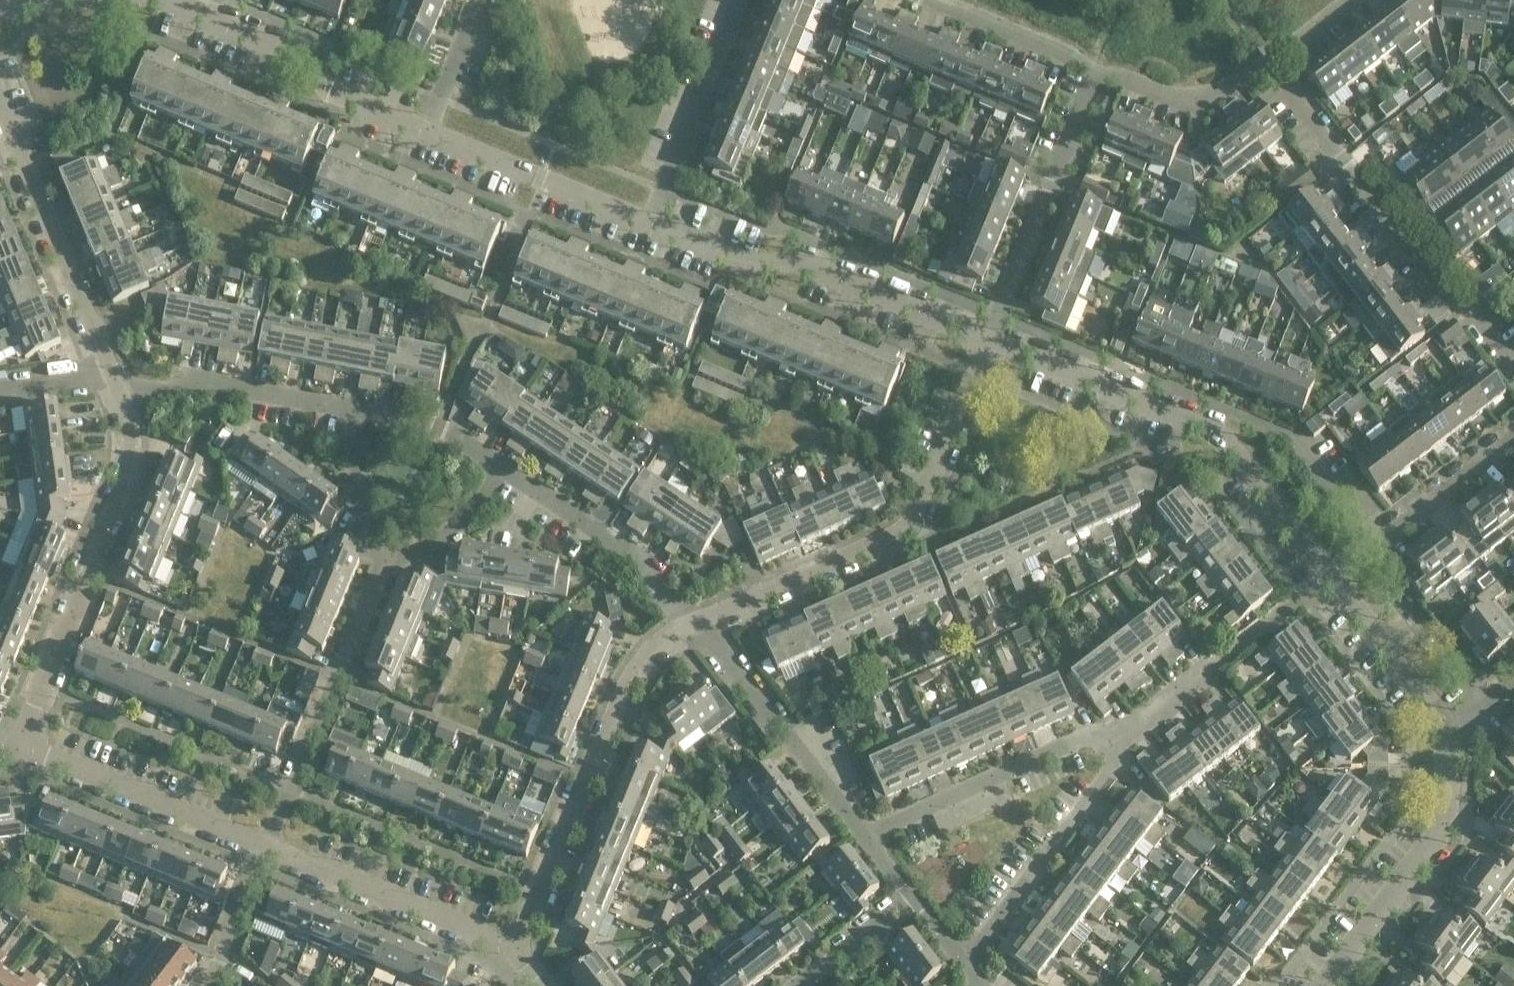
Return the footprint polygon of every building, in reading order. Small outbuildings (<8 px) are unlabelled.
[(322,0),(297,0),(296,2),(317,11),(322,0)] [(339,20),(347,0),(322,0),(317,11),(339,20)] [(403,1),(412,5),(441,16),(447,0),(404,0),(403,1)] [(788,0),(772,0),(765,15),(804,31),(812,10),(788,0)] [(812,10),(816,0),(788,0),(812,10)] [(846,48),(868,57),(871,48),(883,20),(871,15),(877,1),(875,0),(866,0),(850,39),(846,48)] [(1393,7),(1414,35),(1436,18),(1431,0),(1402,0),(1393,7)] [(1436,18),(1463,21),(1466,0),(1431,0),(1436,18)] [(1489,0),(1466,0),(1463,21),(1462,34),(1485,36),(1486,24),(1489,0)] [(1486,24),(1513,28),(1513,26),(1513,0),(1489,0),(1486,24)] [(394,22),(403,26),(432,37),(441,16),(412,5),(403,1),(394,22)] [(849,1),(845,11),(853,15),(858,4),(849,1)] [(360,8),(352,4),(348,15),(356,18),(360,8)] [(1393,7),(1376,20),(1397,48),(1405,57),(1421,45),(1414,35),(1393,7)] [(909,14),(901,11),(895,25),(883,20),(871,48),(868,57),(889,66),(892,57),(909,14)] [(925,37),(913,32),(919,18),(909,14),(892,57),(913,65),(925,37)] [(765,15),(757,37),(795,52),(804,31),(765,15)] [(1359,33),(1380,61),(1397,48),(1376,20),(1359,33)] [(395,47),(423,59),(432,37),(403,26),(395,47)] [(952,31),(943,28),(937,42),(925,37),(913,65),(934,74),(952,31)] [(967,54),(955,49),(961,35),(952,31),(934,74),(929,86),(951,95),(953,90),(967,54)] [(832,43),(840,46),(845,35),(837,32),(832,43)] [(1342,46),(1363,74),(1380,61),(1359,33),(1342,46)] [(757,37),(748,58),(786,73),(795,52),(757,37)] [(840,46),(832,43),(828,54),(836,57),(840,46)] [(994,49),(985,45),(980,59),(967,54),(953,90),(973,99),(994,49)] [(1324,59),(1346,88),(1363,74),(1342,46),(1324,59)] [(1009,71),(997,66),(1003,52),(994,49),(973,99),(981,102),(980,105),(993,111),(1009,71)] [(160,50),(155,61),(164,64),(168,53),(160,50)] [(168,53),(164,64),(173,68),(177,57),(168,53)] [(748,58),(739,79),(768,91),(777,94),(786,73),(748,58)] [(1324,59),(1306,73),(1328,101),(1346,88),(1324,59)] [(1493,63),(1492,62),(1481,60),(1480,72),(1484,72),(1486,75),(1493,63)] [(1009,71),(993,111),(1007,116),(1009,113),(1016,116),(1037,66),(1028,62),(1022,77),(1009,71)] [(1462,62),(1461,69),(1473,70),(1474,63),(1462,62)] [(318,133),(185,78),(147,63),(131,101),(303,171),(318,133)] [(1486,75),(1490,79),(1499,71),(1493,63),(1486,75)] [(1037,66),(1016,116),(1038,125),(1053,89),(1040,84),(1045,70),(1037,66)] [(1425,71),(1419,76),(1426,86),(1433,81),(1425,71)] [(221,87),(225,77),(216,73),(212,84),(221,87)] [(829,91),(832,83),(833,80),(824,76),(819,87),(829,91)] [(1420,91),(1426,86),(1419,76),(1412,81),(1420,91)] [(221,87),(229,91),(234,80),(225,77),(221,87)] [(739,79),(731,99),(767,114),(775,94),(768,91),(739,79)] [(1504,98),(1513,90),(1509,84),(1499,91),(1504,98)] [(829,91),(827,95),(840,100),(849,104),(850,100),(854,90),(848,88),(846,92),(831,85),(829,91)] [(810,100),(823,105),(827,95),(829,91),(819,87),(816,86),(810,100)] [(1488,89),(1477,97),(1482,103),(1493,95),(1488,89)] [(854,90),(850,100),(863,105),(867,95),(854,90)] [(1504,98),(1509,104),(1513,101),(1513,91),(1513,90),(1504,98)] [(1487,109),(1487,110),(1498,102),(1493,95),(1482,103),(1487,109)] [(273,96),(269,107),(277,111),(282,100),(273,96)] [(1392,98),(1385,103),(1393,113),(1399,108),(1392,98)] [(731,99),(722,121),(735,126),(751,132),(758,135),(767,114),(731,99)] [(277,111),(286,114),(291,103),(282,100),(277,111)] [(1284,137),(1258,103),(1247,112),(1238,100),(1230,106),(1266,152),(1284,137)] [(876,101),(873,108),(884,113),(887,105),(876,101)] [(1340,121),(1355,108),(1348,101),(1334,114),(1340,121)] [(1487,110),(1492,116),(1503,108),(1498,102),(1487,110)] [(909,122),(914,109),(898,103),(893,115),(909,122)] [(1386,118),(1393,113),(1385,103),(1379,108),(1386,118)] [(1124,160),(1144,110),(1135,106),(1129,121),(1117,115),(1102,151),(1124,160)] [(1266,152),(1230,106),(1223,112),(1232,124),(1222,132),(1248,166),(1266,152)] [(858,107),(853,119),(867,125),(872,113),(858,107)] [(1492,116),(1497,122),(1507,114),(1503,108),(1492,116)] [(1470,122),(1495,154),(1512,141),(1507,135),(1502,129),(1497,122),(1492,116),(1487,110),(1487,109),(1470,122)] [(1148,161),(1159,133),(1147,128),(1153,114),(1144,110),(1124,160),(1122,164),(1143,173),(1148,161)] [(872,113),(866,127),(882,134),(888,119),(872,113)] [(1497,122),(1502,129),(1512,121),(1507,114),(1497,122)] [(928,130),(931,121),(918,116),(915,124),(928,130)] [(804,118),(800,128),(808,131),(812,121),(804,118)] [(762,137),(751,132),(722,121),(714,142),(754,158),(762,137)] [(1507,135),(1513,130),(1513,123),(1512,121),(1502,129),(1507,135)] [(1453,136),(1477,168),(1495,154),(1470,122),(1453,136)] [(902,141),(907,128),(894,123),(888,136),(902,141)] [(956,142),(961,130),(943,123),(938,135),(956,142)] [(1388,124),(1372,137),(1378,145),(1394,132),(1388,124)] [(1347,133),(1355,143),(1362,137),(1354,127),(1347,133)] [(808,131),(800,128),(795,140),(803,143),(808,131)] [(335,134),(325,130),(317,149),(328,153),(335,134)] [(961,130),(956,142),(968,147),(973,135),(961,130)] [(935,139),(917,132),(910,148),(928,156),(935,139)] [(1248,166),(1222,132),(1211,140),(1208,136),(1200,142),(1203,146),(1192,155),(1196,181),(1213,167),(1225,183),(1248,166)] [(1196,181),(1192,155),(1178,149),(1183,137),(1174,133),(1172,138),(1159,133),(1148,161),(1168,170),(1167,173),(1167,176),(1168,178),(1170,180),(1197,191),(1196,181)] [(1453,136),(1436,148),(1461,181),(1477,168),(1453,136)] [(981,141),(977,150),(990,156),(994,146),(981,141)] [(1454,208),(1471,194),(1488,181),(1505,168),(1513,161),(1513,144),(1512,141),(1495,154),(1477,168),(1461,181),(1443,194),(1425,208),(1436,222),(1454,208)] [(713,177),(741,189),(754,158),(714,142),(705,164),(716,169),(713,177)] [(942,142),(934,163),(942,167),(950,146),(942,142)] [(347,161),(351,150),(342,146),(338,157),(347,161)] [(1029,158),(1003,147),(998,159),(1025,169),(1029,158)] [(1436,148),(1419,162),(1443,194),(1461,181),(1436,148)] [(204,150),(200,161),(206,164),(210,153),(204,150)] [(347,161),(355,164),(360,154),(351,150),(347,161)] [(485,267),(497,239),(501,229),(329,159),(314,197),(485,267)] [(787,159),(783,170),(791,173),(795,163),(787,159)] [(804,159),(799,169),(805,172),(809,169),(812,162),(804,159)] [(96,160),(60,175),(69,197),(118,176),(115,167),(101,173),(96,160)] [(1017,198),(1026,177),(986,160),(977,182),(1017,198)] [(1513,179),(1513,161),(1505,168),(1513,179)] [(1419,162),(1400,176),(1425,208),(1443,194),(1419,162)] [(937,177),(942,167),(934,163),(929,174),(937,177)] [(1298,195),(1316,181),(1305,166),(1287,180),(1298,195)] [(945,168),(943,174),(950,177),(952,171),(945,168)] [(1513,213),(1513,179),(1505,168),(1488,181),(1512,214),(1513,213)] [(399,170),(394,180),(403,184),(408,173),(399,170)] [(791,173),(783,170),(778,181),(786,184),(791,173)] [(829,219),(845,180),(824,171),(819,182),(808,211),(829,219)] [(403,184),(412,188),(416,177),(408,173),(403,184)] [(819,182),(798,173),(786,202),(808,211),(819,182)] [(243,183),(258,190),(290,203),(294,193),(247,174),(243,183)] [(109,190),(122,185),(118,176),(69,197),(78,218),(114,203),(109,190)] [(850,228),(866,188),(845,180),(829,219),(850,228)] [(1106,203),(1111,191),(1085,180),(1080,192),(1106,203)] [(1287,180),(1269,194),(1280,208),(1298,195),(1287,180)] [(1496,227),(1512,214),(1488,181),(1471,194),(1496,227)] [(1009,219),(1017,198),(977,182),(969,202),(980,207),(1009,219)] [(871,236),(883,208),(885,203),(887,197),(887,196),(866,188),(850,228),(871,236)] [(287,211),(255,198),(239,191),(235,202),(283,221),(287,211)] [(1111,191),(1106,203),(1114,206),(1119,195),(1111,191)] [(1278,217),(1293,236),(1302,229),(1339,201),(1333,192),(1321,202),(1312,191),(1278,217)] [(895,202),(897,196),(888,192),(887,196),(887,197),(885,203),(891,205),(895,202)] [(460,207),(464,196),(455,193),(451,204),(460,207)] [(1454,208),(1479,240),(1496,227),(1471,194),(1454,208)] [(921,195),(916,205),(924,209),(929,198),(921,195)] [(0,196),(0,220),(9,217),(0,196)] [(460,207),(468,211),(473,200),(464,196),(460,207)] [(1074,196),(1065,218),(1094,230),(1093,231),(1104,235),(1114,213),(1074,196)] [(1333,217),(1345,208),(1339,201),(1302,229),(1316,246),(1340,227),(1333,217)] [(114,203),(78,218),(87,239),(136,218),(132,209),(119,215),(114,203)] [(920,219),(924,209),(916,205),(912,216),(920,219)] [(971,228),(1000,240),(1009,219),(980,207),(971,228)] [(893,245),(904,217),(883,208),(871,236),(893,245)] [(1460,253),(1461,254),(1479,240),(1454,208),(1436,222),(1453,244),(1460,253)] [(1184,209),(1175,220),(1190,233),(1199,222),(1184,209)] [(17,238),(9,217),(0,220),(0,245),(17,238)] [(87,239),(96,260),(132,245),(126,232),(140,227),(136,218),(87,239)] [(1056,239),(1085,251),(1093,231),(1094,230),(1065,218),(1056,239)] [(1361,229),(1349,238),(1340,227),(1316,246),(1307,253),(1320,271),(1366,235),(1361,229)] [(962,250),(991,262),(1000,240),(971,228),(962,250)] [(182,233),(179,240),(182,247),(187,245),(193,242),(188,231),(182,233)] [(1361,253),(1373,244),(1366,235),(1320,271),(1335,290),(1369,264),(1361,253)] [(26,259),(17,238),(0,245),(0,270),(26,259)] [(1085,251),(1056,239),(1048,259),(1088,275),(1096,255),(1085,251)] [(571,240),(567,251),(576,255),(580,244),(571,240)] [(515,279),(632,327),(687,350),(702,312),(531,241),(515,279)] [(1192,260),(1197,247),(1184,242),(1179,255),(1192,260)] [(589,247),(580,244),(576,255),(584,258),(589,247)] [(1154,255),(1161,258),(1165,247),(1158,244),(1154,255)] [(1453,244),(1440,254),(1447,264),(1460,253),(1453,244)] [(132,245),(96,260),(104,281),(153,260),(150,252),(137,257),(132,245)] [(977,281),(982,283),(991,262),(962,250),(951,245),(938,279),(972,293),(977,281)] [(1210,273),(1217,255),(1197,247),(1190,265),(1210,273)] [(898,250),(893,261),(901,264),(906,253),(898,250)] [(1277,251),(1269,257),(1275,267),(1284,261),(1277,251)] [(1154,255),(1150,265),(1157,268),(1161,258),(1154,255)] [(35,280),(26,259),(0,270),(0,294),(35,280)] [(1048,259),(1039,281),(1079,297),(1088,275),(1048,259)] [(104,281),(113,303),(149,287),(144,275),(157,269),(153,260),(104,281)] [(1230,260),(1226,270),(1236,275),(1241,264),(1230,260)] [(632,278),(637,267),(628,263),(623,274),(632,278)] [(1335,290),(1348,308),(1359,299),(1395,272),(1389,265),(1377,274),(1369,264),(1335,290)] [(1244,265),(1240,275),(1257,282),(1262,272),(1244,265)] [(637,267),(632,278),(641,281),(645,271),(637,267)] [(1284,271),(1277,276),(1290,293),(1297,287),(1284,271)] [(1348,308),(1362,326),(1396,299),(1388,289),(1400,280),(1395,272),(1359,299),(1348,308)] [(422,287),(446,296),(470,306),(474,296),(427,277),(422,287)] [(44,301),(35,280),(0,294),(0,305),(3,304),(8,316),(44,301)] [(1065,331),(1079,297),(1039,281),(1030,303),(1046,310),(1042,321),(1065,331)] [(1142,284),(1137,295),(1145,298),(1149,287),(1142,284)] [(142,296),(149,313),(166,316),(162,337),(184,341),(191,303),(169,299),(164,287),(142,296)] [(685,287),(680,298),(689,301),(693,290),(685,287)] [(702,294),(693,290),(689,301),(698,305),(702,294)] [(716,290),(708,309),(718,313),(726,295),(716,290)] [(474,296),(470,306),(482,311),(488,297),(475,292),(474,296)] [(1309,292),(1297,301),(1305,312),(1317,302),(1309,292)] [(1133,306),(1140,309),(1145,298),(1137,295),(1133,306)] [(1396,299),(1362,326),(1376,344),(1422,308),(1417,301),(1405,310),(1396,299)] [(769,300),(765,311),(773,314),(778,303),(769,300)] [(1155,353),(1173,308),(1151,300),(1133,344),(1155,353)] [(3,341),(3,343),(53,322),(44,301),(8,316),(13,328),(0,334),(0,335),(3,341)] [(900,371),(808,334),(729,301),(713,339),(885,409),(900,371)] [(191,358),(194,343),(207,346),(215,308),(191,303),(184,341),(185,342),(182,356),(191,358)] [(773,314),(782,318),(787,307),(778,303),(773,314)] [(1313,306),(1305,312),(1314,323),(1322,317),(1313,306)] [(220,348),(217,363),(227,364),(237,312),(215,308),(207,346),(220,348)] [(499,318),(507,322),(546,338),(551,328),(503,308),(499,318)] [(1176,361),(1187,333),(1175,327),(1181,312),(1173,308),(1155,353),(1176,361)] [(1428,316),(1422,308),(1376,344),(1391,363),(1425,336),(1416,325),(1428,316)] [(253,355),(260,316),(237,312),(227,364),(236,366),(239,352),(253,355)] [(266,318),(259,356),(272,359),(270,373),(279,375),(289,322),(291,314),(287,313),(285,321),(266,318)] [(1463,333),(1462,332),(1454,321),(1437,335),(1446,346),(1463,333)] [(3,343),(3,341),(0,342),(0,354),(20,346),(26,359),(62,344),(53,322),(3,343)] [(279,375),(288,376),(291,362),(304,365),(312,326),(289,322),(279,375)] [(1210,337),(1215,326),(1206,322),(1203,330),(1205,335),(1210,337)] [(821,334),(830,337),(834,326),(826,323),(821,334)] [(304,365),(317,367),(314,382),(324,383),(334,331),(312,326),(304,365)] [(843,330),(834,326),(830,337),(839,341),(843,330)] [(1218,379),(1230,350),(1229,350),(1217,345),(1223,329),(1215,326),(1210,337),(1208,341),(1197,370),(1217,378),(1218,379)] [(590,330),(587,338),(596,342),(600,334),(590,330)] [(324,383),(333,385),(336,371),(349,374),(356,335),(334,331),(324,383)] [(1197,370),(1208,341),(1187,333),(1176,361),(1197,370)] [(349,374),(362,376),(359,390),(369,392),(379,340),(356,335),(349,374)] [(369,392),(378,394),(381,380),(394,382),(401,344),(379,340),(369,392)] [(1126,343),(1118,340),(1114,351),(1122,354),(1126,343)] [(1230,350),(1218,379),(1239,387),(1251,359),(1252,354),(1257,343),(1249,340),(1242,355),(1230,350)] [(1262,355),(1265,347),(1257,343),(1252,354),(1258,356),(1262,355)] [(394,382),(407,385),(404,399),(413,401),(424,348),(401,344),(394,382)] [(1424,344),(1415,351),(1420,358),(1429,351),(1424,344)] [(878,357),(887,360),(891,350),(882,346),(878,357)] [(413,401),(423,403),(425,388),(439,391),(447,353),(424,348),(413,401)] [(1450,348),(1445,352),(1449,358),(1455,354),(1450,348)] [(891,350),(887,360),(895,364),(900,353),(891,350)] [(1411,365),(1420,358),(1415,351),(1406,358),(1411,365)] [(1343,355),(1336,359),(1343,368),(1349,363),(1343,355)] [(1295,372),(1299,360),(1291,357),(1288,365),(1289,369),(1295,372)] [(1260,396),(1272,367),(1251,359),(1239,387),(1260,396)] [(1304,372),(1308,364),(1299,360),(1295,372),(1300,374),(1304,372)] [(750,382),(719,369),(703,363),(699,373),(746,392),(750,382)] [(1464,377),(1488,408),(1506,394),(1482,364),(1464,377)] [(1281,405),(1293,376),(1272,367),(1260,396),(1281,405)] [(467,374),(458,396),(465,401),(465,402),(477,410),(469,422),(477,427),(506,382),(487,369),(479,381),(467,374)] [(1388,372),(1379,379),(1384,386),(1393,379),(1388,372)] [(1464,377),(1462,374),(1444,388),(1470,422),(1488,408),(1464,377)] [(568,375),(561,385),(567,389),(574,379),(568,375)] [(1303,413),(1315,385),(1293,376),(1281,405),(1303,413)] [(744,398),(736,395),(697,379),(693,389),(740,408),(744,398)] [(1375,393),(1384,386),(1379,379),(1370,386),(1375,393)] [(504,427),(525,395),(506,382),(477,427),(485,432),(493,420),(504,427)] [(585,387),(582,392),(587,395),(590,390),(585,387)] [(1444,388),(1425,403),(1451,436),(1470,422),(1444,388)] [(1347,393),(1338,400),(1343,407),(1352,400),(1347,393)] [(525,395),(504,427),(515,435),(507,447),(515,452),(544,407),(525,395)] [(1335,414),(1343,407),(1338,400),(1329,407),(1335,414)] [(1451,436),(1425,403),(1408,416),(1433,450),(1451,436)] [(61,429),(57,404),(24,408),(28,433),(61,429)] [(603,406),(597,415),(606,421),(612,412),(603,406)] [(544,407),(515,452),(523,457),(531,445),(542,453),(563,420),(544,407)] [(1408,416),(1389,431),(1415,465),(1433,450),(1408,416)] [(1306,426),(1314,437),(1326,428),(1317,417),(1306,426)] [(24,419),(12,421),(16,444),(28,442),(24,419)] [(563,420),(542,453),(553,460),(545,472),(553,477),(582,433),(563,420)] [(857,425),(853,434),(871,441),(875,432),(857,425)] [(64,452),(61,429),(28,433),(31,457),(64,452)] [(640,429),(636,436),(645,442),(649,435),(640,429)] [(1389,431),(1372,444),(1379,453),(1398,478),(1415,465),(1389,431)] [(582,433),(553,477),(561,482),(569,470),(580,478),(601,445),(582,433)] [(229,459),(259,481),(278,453),(259,440),(255,445),(244,438),(229,459)] [(601,445),(580,478),(591,485),(583,497),(591,502),(620,458),(601,445)] [(673,456),(662,449),(657,458),(668,465),(673,456)] [(71,476),(69,459),(65,460),(64,452),(31,457),(34,481),(71,476)] [(259,481),(253,489),(274,503),(279,495),(299,468),(278,453),(259,481)] [(1359,469),(1378,493),(1398,478),(1379,453),(1359,469)] [(190,493),(203,461),(191,457),(188,465),(169,457),(166,465),(162,464),(156,479),(190,493)] [(620,458),(591,502),(599,508),(607,496),(618,503),(640,471),(620,458)] [(851,466),(843,469),(864,518),(886,509),(870,473),(857,479),(851,466)] [(299,468),(279,495),(300,509),(319,482),(299,468)] [(840,486),(828,492),(843,528),(864,518),(843,469),(834,473),(840,486)] [(1125,474),(1104,483),(1120,519),(1141,509),(1135,496),(1145,491),(1153,493),(1158,474),(1137,469),(1125,474)] [(735,474),(734,483),(747,484),(747,480),(748,475),(735,474)] [(627,527),(635,532),(664,488),(645,475),(623,507),(635,515),(627,527)] [(1162,475),(1157,498),(1162,506),(1157,510),(1171,528),(1202,504),(1188,486),(1183,480),(1162,475)] [(39,515),(66,518),(63,501),(71,500),(69,492),(73,491),(71,476),(34,481),(39,515)] [(156,479),(150,494),(153,495),(150,502),(181,515),(190,493),(156,479)] [(801,488),(797,479),(788,483),(792,492),(801,488)] [(338,495),(319,482),(300,509),(330,530),(345,509),(334,501),(338,495)] [(1104,483),(1082,493),(1104,541),(1107,548),(1116,544),(1113,537),(1107,524),(1120,519),(1104,483)] [(815,497),(810,484),(801,488),(823,537),(843,528),(828,492),(815,497)] [(1506,499),(1496,487),(1478,501),(1507,538),(1513,533),(1513,493),(1506,499)] [(662,532),(683,500),(664,488),(635,532),(643,537),(651,525),(662,532)] [(792,492),(798,505),(786,510),(802,546),(823,537),(801,488),(792,492)] [(1082,493),(1061,502),(1077,538),(1090,532),(1095,545),(1097,544),(1100,551),(1107,548),(1104,541),(1082,493)] [(1476,498),(1458,511),(1460,515),(1473,531),(1463,538),(1480,560),(1507,538),(1478,501),(1476,498)] [(681,545),(702,513),(683,500),(662,532),(673,540),(665,552),(673,557),(681,545)] [(172,537),(181,515),(150,502),(141,524),(172,537)] [(1071,556),(1066,543),(1077,538),(1061,502),(1041,511),(1062,560),(1071,556)] [(774,516),(768,503),(759,506),(781,555),(802,546),(786,510),(774,516)] [(1171,528),(1180,539),(1168,548),(1174,555),(1216,522),(1202,504),(1171,528)] [(751,510),(757,523),(744,529),(760,565),(781,555),(759,506),(751,510)] [(69,514),(71,530),(87,527),(84,511),(69,514)] [(1048,551),(1054,564),(1062,560),(1041,511),(1020,520),(1036,556),(1048,551)] [(722,526),(702,513),(681,545),(701,558),(712,540),(727,550),(744,543),(734,521),(722,526)] [(26,546),(60,560),(66,546),(63,544),(66,537),(59,534),(66,518),(39,515),(26,546)] [(203,517),(198,529),(207,533),(212,521),(203,517)] [(244,528),(252,534),(259,523),(252,518),(244,528)] [(1029,575),(1024,561),(1036,556),(1020,520),(999,530),(1021,578),(1029,575)] [(215,536),(220,524),(212,521),(207,533),(215,536)] [(1180,563),(1191,554),(1199,564),(1230,541),(1216,522),(1174,555),(1180,563)] [(267,529),(259,523),(252,534),(260,539),(267,529)] [(163,559),(172,537),(141,524),(132,546),(163,559)] [(1006,569),(1012,582),(1021,578),(999,530),(978,539),(994,575),(1006,569)] [(1480,560),(1463,538),(1461,534),(1451,542),(1441,530),(1436,534),(1433,530),(1421,539),(1424,543),(1453,581),(1480,560)] [(350,584),(360,562),(353,559),(358,547),(334,537),(319,571),(350,584)] [(988,593),(982,580),(994,575),(978,539),(957,548),(979,597),(988,593)] [(1424,543),(1421,539),(1408,550),(1411,553),(1406,557),(1418,573),(1408,580),(1425,602),(1453,581),(1424,543)] [(1199,564),(1207,575),(1196,584),(1202,591),(1244,559),(1230,541),(1199,564)] [(17,569),(47,582),(50,574),(54,576),(60,560),(26,546),(17,569)] [(132,546),(129,554),(126,553),(114,580),(139,590),(144,578),(154,582),(163,559),(132,546)] [(445,577),(441,579),(445,586),(481,592),(488,551),(464,547),(462,554),(449,551),(445,577)] [(965,588),(970,601),(979,597),(957,548),(936,558),(952,594),(965,588)] [(505,596),(512,555),(488,551),(481,592),(505,596)] [(530,592),(536,559),(512,555),(505,596),(529,600),(530,592)] [(559,563),(536,559),(530,592),(567,598),(571,572),(558,570),(559,563)] [(1202,591),(1208,599),(1219,590),(1227,601),(1258,577),(1244,559),(1202,591)] [(200,574),(204,565),(192,560),(188,569),(200,574)] [(939,615),(934,602),(946,596),(930,560),(909,570),(930,617),(930,619),(939,615)] [(272,568),(269,577),(281,582),(284,573),(272,568)] [(1159,568),(1150,575),(1157,585),(1167,577),(1159,568)] [(38,604),(47,582),(17,569),(7,591),(38,604)] [(402,579),(393,601),(424,614),(432,617),(445,586),(441,579),(438,579),(414,569),(409,582),(402,579)] [(904,615),(909,626),(930,617),(909,570),(888,579),(904,615)] [(319,571),(310,594),(341,607),(350,584),(319,571)] [(277,590),(281,582),(269,577),(265,586),(277,590)] [(1258,577),(1227,601),(1235,611),(1224,620),(1230,628),(1273,595),(1258,577)] [(898,633),(892,620),(904,615),(888,579),(867,589),(889,637),(898,633)] [(1460,627),(1474,645),(1508,619),(1494,601),(1505,593),(1498,583),(1476,600),(1484,609),(1460,627)] [(1019,587),(1017,594),(1022,605),(1031,601),(1024,585),(1019,587)] [(38,604),(7,591),(0,588),(0,614),(29,626),(38,604)] [(119,593),(110,589),(105,601),(114,605),(119,593)] [(875,628),(880,641),(889,637),(867,589),(846,598),(862,633),(875,628)] [(310,594),(301,616),(332,629),(341,607),(310,594)] [(1094,594),(1090,597),(1094,603),(1099,600),(1094,594)] [(856,652),(850,639),(862,633),(846,598),(825,607),(847,656),(856,652)] [(1047,598),(1033,604),(1038,614),(1051,608),(1047,598)] [(384,624),(415,637),(424,614),(393,601),(384,624)] [(141,616),(150,619),(155,607),(146,604),(141,616)] [(1162,604),(1144,619),(1177,661),(1184,655),(1175,644),(1186,635),(1162,604)] [(163,611),(155,607),(150,619),(158,623),(163,611)] [(825,607),(805,616),(821,652),(833,647),(839,660),(847,656),(825,607)] [(29,626),(0,614),(0,640),(20,648),(29,626)] [(560,644),(573,649),(607,663),(613,648),(609,647),(613,639),(606,637),(611,624),(587,614),(582,626),(576,624),(568,628),(566,632),(560,644)] [(181,632),(186,620),(177,616),(172,628),(181,632)] [(301,616),(287,651),(311,661),(316,649),(323,651),(332,629),(301,616)] [(821,652),(805,616),(784,626),(800,661),(806,675),(814,671),(808,657),(821,652)] [(1169,667),(1177,661),(1144,619),(1126,633),(1150,664),(1160,655),(1169,667)] [(1472,651),(1483,665),(1487,662),(1488,663),(1496,656),(1504,666),(1513,658),(1513,627),(1508,619),(1474,645),(1476,648),(1472,651)] [(489,633),(498,635),(501,622),(491,621),(489,633)] [(510,624),(501,622),(498,635),(508,636),(510,624)] [(420,639),(415,637),(384,624),(375,646),(406,659),(411,661),(420,639)] [(778,671),(800,661),(784,626),(762,635),(778,671)] [(993,626),(985,630),(988,638),(996,634),(993,626)] [(1272,659),(1281,670),(1312,646),(1297,627),(1255,660),(1261,668),(1272,659)] [(1026,629),(1012,635),(1017,647),(1031,641),(1026,629)] [(208,643),(217,647),(222,635),(213,631),(208,643)] [(1139,672),(1150,664),(1126,633),(1108,647),(1141,689),(1148,683),(1139,672)] [(230,638),(222,635),(217,647),(225,650),(230,638)] [(964,637),(953,641),(958,652),(969,647),(964,637)] [(11,670),(20,648),(0,640),(0,666),(11,670)] [(448,640),(444,649),(456,653),(460,645),(448,640)] [(76,673),(98,682),(111,651),(88,642),(76,673)] [(367,684),(391,694),(406,659),(375,646),(365,669),(372,672),(367,684)] [(1281,670),(1289,680),(1278,688),(1284,696),(1326,664),(1312,646),(1281,670)] [(1133,695),(1141,689),(1108,647),(1090,661),(1114,691),(1124,683),(1133,695)] [(944,648),(933,653),(936,661),(947,656),(944,648)] [(253,661),(261,665),(266,653),(258,649),(253,661)] [(453,662),(456,653),(444,649),(441,657),(453,662)] [(573,649),(563,672),(594,685),(597,677),(601,678),(607,663),(573,649)] [(527,650),(524,656),(542,662),(544,657),(527,650)] [(98,682),(120,691),(133,660),(111,651),(98,682)] [(275,656),(266,653),(261,665),(270,668),(275,656)] [(524,657),(522,661),(539,668),(540,668),(552,673),(554,667),(542,662),(524,656),(524,657)] [(120,691),(143,700),(155,669),(133,660),(120,691)] [(1071,675),(1066,679),(1074,688),(1078,684),(1104,717),(1112,711),(1103,700),(1114,691),(1090,661),(1071,675)] [(282,677),(293,682),(299,666),(289,662),(282,677)] [(1284,696),(1290,703),(1300,695),(1309,706),(1340,682),(1326,664),(1284,696)] [(2,693),(11,670),(0,666),(0,692),(2,693)] [(143,700),(165,709),(178,678),(155,669),(143,700)] [(526,670),(523,679),(539,685),(543,676),(526,670)] [(1045,684),(1039,670),(1031,674),(1053,723),(1074,714),(1058,678),(1045,684)] [(563,672),(554,694),(585,706),(594,685),(563,672)] [(1032,733),(1053,723),(1031,674),(1022,678),(1028,691),(1016,697),(1032,733)] [(200,688),(178,678),(165,709),(187,718),(200,688)] [(1309,706),(1317,716),(1306,725),(1312,732),(1354,700),(1340,682),(1309,706)] [(680,702),(701,728),(707,736),(735,714),(715,689),(707,695),(700,686),(680,702)] [(222,697),(200,688),(187,718),(210,728),(222,697)] [(1004,702),(998,689),(989,692),(1011,742),(1032,733),(1016,697),(1004,702)] [(508,701),(520,706),(524,697),(512,692),(508,701)] [(980,696),(987,710),(974,715),(990,751),(1011,742),(989,692),(980,696)] [(554,694),(545,716),(576,729),(585,706),(554,694)] [(433,711),(439,695),(428,696),(424,707),(433,711)] [(222,697),(210,728),(232,737),(245,706),(222,697)] [(1209,703),(1242,745),(1261,731),(1237,700),(1225,709),(1217,697),(1209,703)] [(807,703),(813,716),(822,713),(816,699),(807,703)] [(1312,732),(1318,739),(1328,731),(1337,742),(1368,718),(1354,700),(1312,732)] [(701,728),(680,702),(661,717),(674,733),(663,741),(673,749),(701,728)] [(1224,759),(1242,745),(1209,703),(1202,709),(1211,720),(1200,728),(1224,759)] [(267,715),(245,706),(232,737),(254,746),(267,715)] [(391,718),(400,721),(405,709),(396,706),(391,718)] [(962,721),(956,707),(947,711),(969,760),(990,751),(974,715),(962,721)] [(405,709),(400,721),(409,725),(414,713),(405,709)] [(939,715),(945,728),(933,734),(949,770),(969,760),(947,711),(939,715)] [(267,715),(254,746),(277,755),(285,736),(293,739),(298,727),(267,715)] [(576,729),(545,716),(536,739),(558,748),(555,756),(567,761),(576,737),(573,736),(576,729)] [(1382,736),(1368,718),(1337,742),(1351,761),(1362,752),(1368,759),(1368,764),(1388,764),(1388,744),(1381,736),(1382,736)] [(1504,726),(1506,729),(1501,733),(1513,749),(1504,757),(1513,770),(1513,718),(1504,726)] [(436,736),(445,740),(449,728),(441,724),(436,736)] [(1206,773),(1224,759),(1200,728),(1189,737),(1181,725),(1173,731),(1206,773)] [(921,739),(914,726),(906,730),(928,779),(949,770),(933,734),(921,739)] [(449,728),(445,740),(453,743),(458,732),(449,728)] [(897,734),(903,747),(890,753),(906,789),(928,779),(906,730),(897,734)] [(1188,787),(1206,773),(1173,731),(1166,737),(1174,748),(1164,756),(1188,787)] [(1293,747),(1284,736),(1277,742),(1286,753),(1293,747)] [(334,756),(326,775),(348,784),(361,753),(330,741),(325,752),(334,756)] [(660,781),(673,749),(663,741),(658,754),(639,746),(630,768),(660,781)] [(485,743),(480,755),(489,758),(494,746),(485,743)] [(1299,755),(1293,747),(1286,753),(1292,761),(1299,755)] [(503,764),(511,767),(516,756),(508,752),(503,764)] [(370,793),(383,762),(361,753),(348,784),(370,793)] [(870,762),(879,784),(871,788),(877,801),(885,797),(886,798),(906,789),(890,753),(870,762)] [(1188,787),(1164,756),(1153,765),(1145,753),(1137,759),(1169,802),(1188,787)] [(516,756),(511,767),(520,771),(525,759),(516,756)] [(393,803),(405,772),(383,762),(370,793),(393,803)] [(556,786),(561,774),(538,765),(534,777),(556,786)] [(759,805),(785,785),(770,766),(754,778),(748,771),(738,779),(759,805)] [(1281,777),(1271,766),(1263,774),(1272,785),(1281,777)] [(651,803),(660,781),(630,768),(627,776),(623,775),(617,789),(651,803)] [(1334,796),(1365,819),(1378,801),(1388,788),(1388,769),(1368,769),(1368,775),(1359,786),(1347,778),(1334,796)] [(415,812),(428,781),(405,772),(393,803),(415,812)] [(1250,780),(1243,786),(1256,802),(1266,793),(1255,780),(1250,780)] [(437,821),(450,790),(428,781),(415,812),(437,821)] [(774,825),(803,802),(793,789),(790,791),(785,785),(759,805),(774,825)] [(642,826),(651,803),(617,789),(611,804),(614,806),(611,813),(642,826)] [(460,830),(472,799),(450,790),(437,821),(460,830)] [(1165,833),(1155,825),(1163,814),(1132,790),(1118,809),(1160,840),(1165,833)] [(25,837),(26,826),(30,799),(11,801),(10,794),(0,795),(0,840),(25,837)] [(1325,807),(1314,798),(1308,806),(1350,838),(1365,819),(1334,796),(1325,807)] [(1502,808),(1513,818),(1513,799),(1513,801),(1509,798),(1502,808)] [(26,826),(59,839),(72,808),(50,799),(47,806),(30,799),(26,826)] [(482,839),(495,808),(472,799),(460,830),(482,839)] [(788,844),(815,823),(810,817),(813,815),(803,802),(774,825),(788,844)] [(1302,814),(1313,822),(1305,833),(1337,856),(1350,838),(1308,806),(1302,814)] [(72,808),(59,839),(82,848),(95,817),(72,808)] [(504,848),(517,817),(516,817),(495,808),(482,839),(504,848)] [(1502,808),(1494,819),(1497,821),(1493,826),(1507,837),(1500,847),(1513,857),(1513,818),(1502,808)] [(517,817),(504,848),(527,857),(542,820),(543,818),(520,809),(516,817),(517,817)] [(1143,840),(1154,848),(1160,840),(1118,809),(1104,827),(1135,851),(1143,840)] [(633,848),(642,826),(611,813),(602,836),(633,848)] [(104,858),(117,827),(95,817),(82,848),(104,858)] [(815,823),(788,844),(803,863),(812,856),(817,864),(827,856),(822,849),(830,842),(815,823)] [(127,867),(139,836),(117,827),(104,858),(127,867)] [(1104,827),(1090,845),(1132,877),(1141,884),(1147,876),(1138,869),(1127,861),(1135,851),(1104,827)] [(744,848),(735,836),(729,828),(719,836),(734,855),(744,848)] [(1193,829),(1184,840),(1202,854),(1211,843),(1193,829)] [(1278,829),(1273,836),(1281,842),(1323,874),(1337,856),(1305,833),(1297,843),(1286,835),(1278,829)] [(149,876),(161,845),(139,836),(127,867),(149,876)] [(624,871),(633,848),(602,836),(593,858),(624,871)] [(701,844),(708,852),(718,844),(711,836),(701,844)] [(1275,850),(1286,858),(1278,869),(1309,892),(1323,874),(1281,842),(1275,850)] [(718,844),(708,852),(713,859),(723,851),(718,844)] [(184,854),(161,845),(149,876),(171,885),(184,854)] [(1116,876),(1126,884),(1132,877),(1090,845),(1076,863),(1107,887),(1116,876)] [(1227,845),(1222,852),(1228,857),(1234,850),(1227,845)] [(734,855),(739,863),(749,855),(744,848),(734,855)] [(838,890),(864,870),(849,850),(833,863),(827,856),(817,864),(838,890)] [(184,854),(171,885),(194,894),(206,863),(184,854)] [(1465,869),(1505,900),(1513,888),(1513,867),(1502,858),(1494,867),(1480,857),(1476,862),(1473,859),(1465,869)] [(615,893),(624,871),(593,858),(590,865),(587,864),(580,879),(615,893)] [(206,863),(194,894),(224,907),(229,895),(221,891),(229,872),(206,863)] [(1110,906),(1099,897),(1107,887),(1076,863),(1063,881),(1104,913),(1110,906)] [(59,878),(68,882),(73,870),(64,866),(59,878)] [(1190,866),(1184,875),(1191,880),(1197,871),(1190,866)] [(692,873),(700,883),(708,877),(700,867),(692,873)] [(1270,879),(1259,871),(1253,878),(1295,911),(1309,892),(1278,869),(1270,879)] [(1486,925),(1505,900),(1465,869),(1457,880),(1461,882),(1457,888),(1471,898),(1464,908),(1486,925)] [(82,873),(73,870),(68,882),(77,885),(82,873)] [(858,917),(869,909),(863,902),(879,889),(864,870),(838,890),(858,917)] [(729,887),(736,881),(728,871),(721,877),(729,887)] [(700,883),(692,873),(685,878),(693,889),(700,883)] [(729,887),(721,877),(713,883),(721,893),(729,887)] [(1247,886),(1258,895),(1250,905),(1281,929),(1295,911),(1253,878),(1247,886)] [(605,916),(615,893),(580,879),(575,893),(578,895),(575,903),(605,916)] [(1088,912),(1099,921),(1104,913),(1063,881),(1049,899),(1080,923),(1088,912)] [(1199,881),(1192,890),(1201,897),(1205,891),(1204,885),(1199,881)] [(104,896),(113,900),(118,888),(109,884),(104,896)] [(127,892),(118,888),(113,900),(122,903),(127,892)] [(277,892),(269,911),(261,908),(256,920),(287,932),(299,901),(277,892)] [(1083,942),(1072,934),(1080,923),(1049,899),(1035,918),(1077,949),(1083,942)] [(309,941),(322,911),(299,901),(287,932),(309,941)] [(657,911),(669,915),(673,907),(661,902),(657,911)] [(593,947),(605,916),(575,903),(566,925),(585,933),(578,949),(593,947)] [(9,904),(3,912),(13,920),(15,917),(19,911),(9,904)] [(1242,916),(1231,907),(1225,915),(1268,947),(1281,929),(1250,905),(1242,916)] [(160,912),(151,908),(146,920),(155,924),(160,912)] [(331,951),(344,920),(322,911),(309,941),(331,951)] [(669,915),(657,911),(654,919),(666,924),(669,915)] [(155,924),(164,927),(169,915),(160,912),(155,924)] [(691,917),(699,927),(706,922),(698,912),(691,917)] [(765,934),(786,961),(805,946),(795,933),(790,927),(778,912),(759,927),(765,935),(765,934)] [(1430,915),(1422,926),(1462,956),(1481,931),(1459,914),(1452,923),(1438,913),(1434,918),(1430,915)] [(1220,922),(1231,931),(1222,942),(1253,966),(1268,947),(1225,915),(1220,922)] [(699,927),(691,917),(683,923),(691,933),(699,927)] [(802,918),(790,927),(795,933),(807,924),(802,918)] [(1060,949),(1071,957),(1077,949),(1035,918),(1021,936),(1052,960),(1060,949)] [(354,960),(366,929),(344,920),(331,951),(354,960)] [(1146,920),(1140,929),(1148,936),(1155,926),(1146,920)] [(1443,981),(1462,956),(1422,926),(1414,936),(1418,939),(1414,944),(1428,954),(1421,964),(1443,981)] [(376,969),(389,938),(366,929),(354,960),(376,969)] [(880,945),(901,972),(928,952),(913,932),(896,945),(891,937),(880,945)] [(786,961),(765,934),(765,935),(746,949),(766,976),(786,961)] [(197,966),(157,935),(147,948),(137,940),(128,950),(139,958),(130,970),(121,982),(110,974),(102,985),(104,985),(182,985),(197,966)] [(1013,971),(1019,964),(1038,978),(1052,960),(1021,936),(1007,954),(1007,955),(1002,962),(1013,971)] [(398,978),(411,947),(389,938),(376,969),(398,978)] [(746,949),(740,941),(721,956),(727,964),(744,985),(753,985),(766,976),(746,949)] [(249,945),(246,951),(254,954),(256,948),(249,945)] [(433,956),(411,947),(398,978),(418,985),(421,985),(433,956)] [(593,947),(578,949),(589,963),(573,975),(578,982),(575,984),(576,985),(599,985),(614,974),(593,947)] [(1199,950),(1193,957),(1231,985),(1238,985),(1250,971),(1219,947),(1210,958),(1199,950)] [(664,966),(674,958),(669,951),(659,958),(664,966)] [(11,974),(0,966),(7,957),(0,952),(0,953),(0,985),(2,985),(11,974)] [(901,972),(912,985),(928,985),(926,984),(943,971),(928,952),(901,972)] [(433,956),(421,985),(465,985),(470,979),(453,972),(456,965),(433,956)] [(1122,957),(1116,964),(1117,970),(1120,972),(1128,962),(1122,957)] [(1198,973),(1190,984),(1193,985),(1231,985),(1193,957),(1187,965),(1198,973)] [(713,985),(744,985),(727,964),(707,979),(713,985)] [(679,985),(689,977),(684,970),(673,978),(679,985)] [(1495,980),(1503,985),(1513,985),(1513,977),(1511,980),(1501,972),(1495,980)] [(35,978),(28,973),(21,982),(11,974),(2,985),(29,985),(35,978)] [(1046,985),(1073,985),(1056,973),(1046,985)] [(1384,985),(1385,985),(1437,985),(1421,974),(1413,983),(1399,973),(1396,978),(1392,975),(1384,985)] [(614,974),(599,985),(623,985),(614,974)] [(293,982),(285,976),(277,985),(289,985),(293,982)] [(679,985),(680,985),(693,985),(695,985),(689,977),(679,985)]
